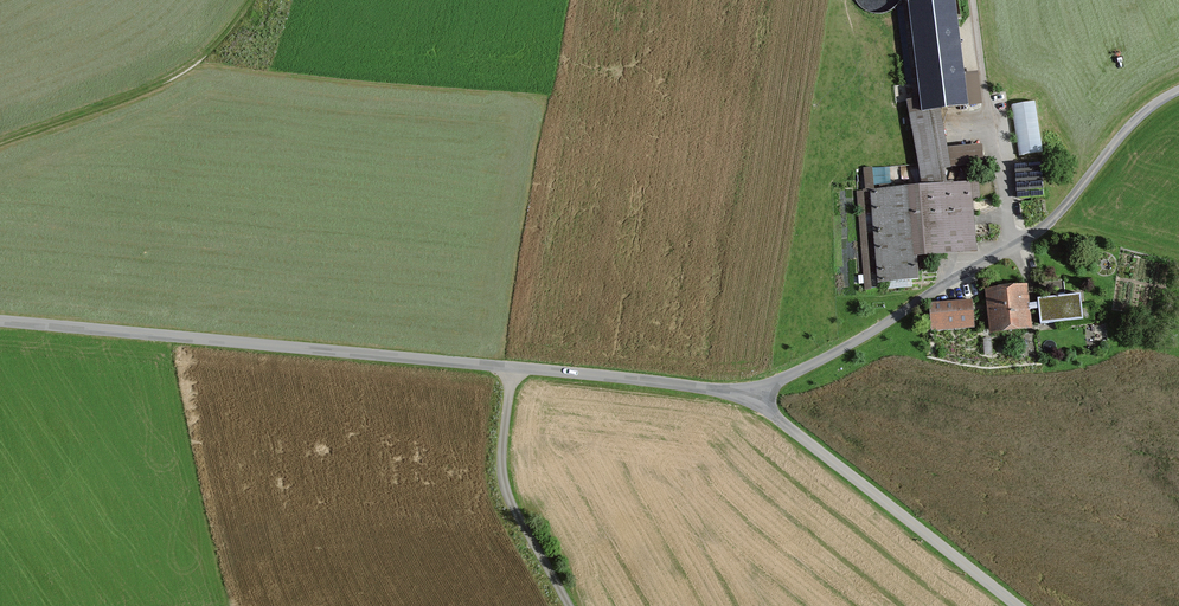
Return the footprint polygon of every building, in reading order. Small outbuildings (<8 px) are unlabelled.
[(954,5),(908,10),(919,105),(920,115),(940,113),(966,110),(954,5)] [(940,113),(920,115),(919,105),(908,106),(924,190),(948,187),(944,174),(983,171),(980,149),(946,153),(940,113)] [(1041,166),(1016,168),(1018,199),(1043,198),(1041,166)] [(976,253),(970,185),(948,187),(924,190),(871,194),(880,288),(920,284),(918,258),(976,253)] [(1026,291),(987,294),(990,337),(1029,334),(1026,291)] [(1078,301),(1039,305),(1041,328),(1081,324),(1078,301)] [(971,305),(932,307),(933,334),(973,332),(971,305)]
